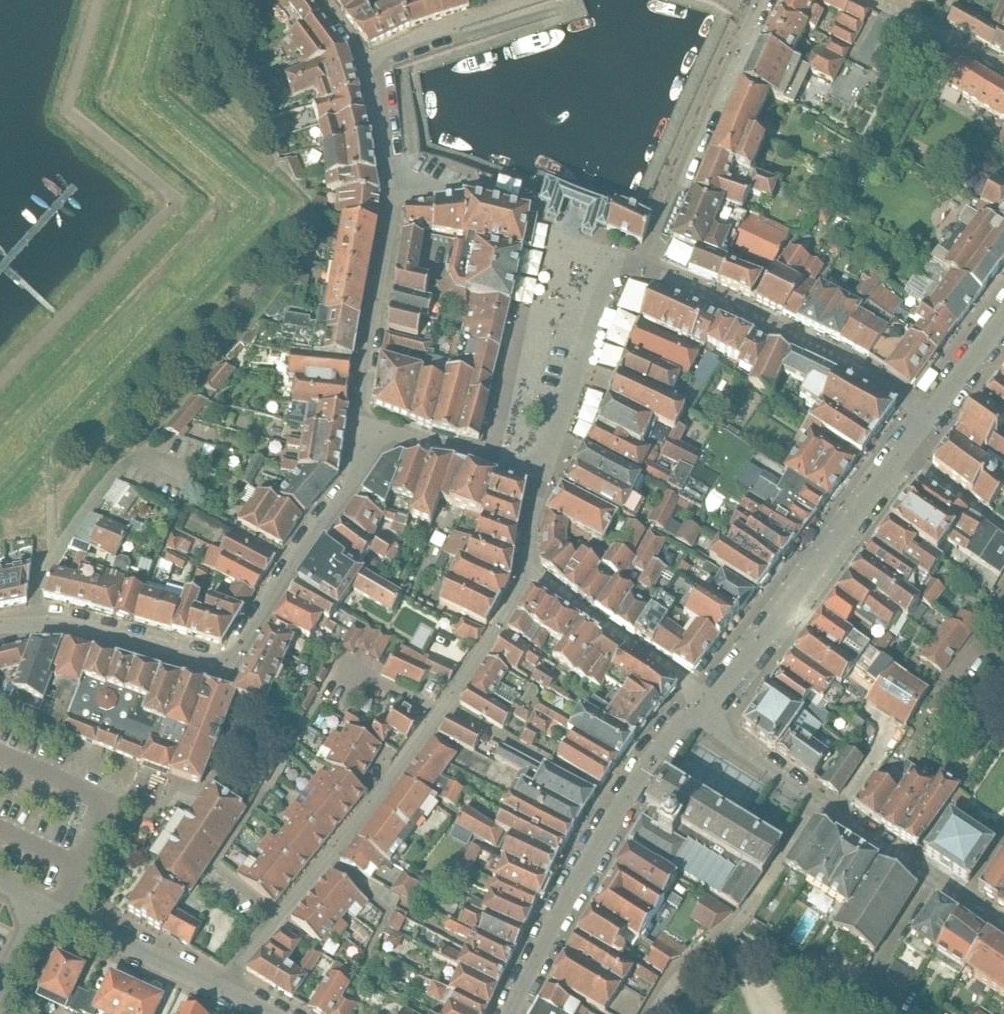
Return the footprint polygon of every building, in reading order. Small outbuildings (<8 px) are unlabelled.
[(305,24),(319,14),(309,0),(279,0),(285,8),(290,4),(305,24)] [(343,12),(358,0),(334,0),(343,12)] [(396,1),(411,28),(411,27),(427,22),(420,0),(395,0),(396,1)] [(427,22),(443,17),(438,0),(420,0),(427,22)] [(443,17),(470,9),(467,0),(438,0),(443,17)] [(803,26),(815,0),(783,0),(777,13),(803,26)] [(824,3),(825,6),(839,13),(844,15),(851,0),(850,0),(817,0),(824,3)] [(871,10),(851,0),(844,15),(863,24),(871,10)] [(935,8),(939,0),(917,0),(935,8)] [(988,24),(978,41),(990,48),(997,52),(1003,40),(1003,0),(988,24)] [(411,28),(396,1),(378,11),(371,1),(363,5),(385,40),(411,28)] [(369,47),(385,40),(363,5),(346,15),(369,47)] [(947,23),(978,41),(988,24),(956,5),(947,23)] [(806,27),(803,26),(777,13),(769,30),(798,45),(806,27)] [(863,24),(844,15),(839,13),(834,24),(858,35),(862,28),(863,24)] [(300,62),(304,68),(316,63),(315,62),(347,51),(319,14),(305,24),(288,37),(295,45),(290,49),(295,54),(299,51),(305,59),(300,62)] [(858,35),(834,24),(829,35),(852,45),(858,35)] [(769,30),(760,46),(791,60),(798,45),(769,30)] [(910,46),(888,34),(882,46),(883,47),(904,58),(910,46)] [(928,41),(916,35),(912,43),(923,50),(928,41)] [(830,40),(826,50),(845,60),(850,50),(830,40)] [(834,83),(845,60),(826,50),(811,54),(805,67),(791,60),(760,46),(743,81),(768,95),(783,102),(789,89),(794,91),(801,89),(809,71),(834,83)] [(904,58),(883,47),(877,58),(898,69),(904,58)] [(352,68),(347,51),(315,62),(316,63),(304,68),(286,75),(294,97),(316,89),(329,85),(326,77),(352,68)] [(935,80),(946,87),(974,103),(1003,120),(1003,86),(989,77),(961,61),(950,55),(940,72),(935,80)] [(898,69),(877,58),(871,69),(892,80),(898,69)] [(316,89),(321,104),(359,93),(352,68),(326,77),(329,85),(316,89)] [(741,86),(725,121),(751,134),(752,132),(768,99),(741,86)] [(262,109),(270,106),(266,92),(263,92),(261,87),(255,90),(262,109)] [(314,106),(320,126),(364,113),(359,93),(321,104),(314,106)] [(270,106),(262,109),(266,120),(278,117),(275,109),(272,110),(270,106)] [(371,135),(364,113),(320,126),(325,147),(371,137),(371,135)] [(765,139),(752,132),(751,134),(725,121),(710,155),(750,173),(752,170),(765,139)] [(267,124),(273,140),(282,137),(278,127),(275,128),(274,123),(267,124)] [(324,147),(327,178),(376,175),(371,137),(325,147),(324,147)] [(274,144),(278,156),(288,155),(285,147),(282,148),(281,143),(274,144)] [(750,173),(710,155),(695,191),(739,211),(741,211),(742,210),(750,192),(761,197),(762,196),(771,199),(777,181),(752,170),(750,173)] [(297,158),(287,159),(297,180),(307,179),(297,158)] [(379,193),(376,175),(327,178),(328,190),(338,190),(379,193)] [(981,202),(999,212),(996,218),(1003,224),(1003,188),(994,181),(981,202)] [(559,188),(547,185),(540,203),(549,208),(551,209),(559,188)] [(583,196),(559,188),(551,209),(575,218),(596,226),(604,206),(614,210),(616,206),(583,196)] [(379,193),(338,190),(338,194),(336,214),(377,218),(379,193)] [(674,240),(665,261),(687,270),(718,283),(726,264),(728,260),(720,257),(729,233),(739,211),(722,203),(695,191),(674,240)] [(433,231),(465,238),(465,198),(435,202),(433,231)] [(465,198),(465,238),(503,245),(522,249),(529,213),(465,198)] [(315,199),(314,214),(326,215),(327,200),(315,199)] [(433,231),(435,202),(405,206),(405,225),(424,229),(433,231)] [(928,260),(943,269),(981,294),(1003,263),(1003,224),(996,218),(999,212),(981,202),(974,213),(966,209),(958,222),(953,230),(951,229),(945,230),(941,235),(942,242),(944,243),(940,250),(939,249),(928,260)] [(945,229),(957,213),(945,204),(933,220),(945,229)] [(834,211),(824,205),(816,219),(826,225),(834,211)] [(606,230),(607,229),(614,210),(604,206),(596,226),(606,230)] [(614,210),(607,229),(642,244),(651,218),(616,206),(614,210)] [(728,260),(726,264),(738,269),(742,260),(729,254),(732,247),(749,213),(742,210),(741,211),(739,211),(729,233),(720,257),(728,260)] [(767,220),(749,213),(732,247),(773,267),(787,240),(791,232),(767,220)] [(344,219),(339,243),(372,250),(377,225),(344,219)] [(858,224),(852,235),(860,239),(866,229),(858,224)] [(424,237),(419,236),(420,231),(405,228),(399,261),(419,264),(424,237)] [(845,246),(837,241),(830,252),(838,257),(845,246)] [(335,266),(368,273),(372,250),(339,243),(335,266)] [(471,295),(510,305),(511,303),(521,254),(476,245),(476,248),(457,243),(448,279),(456,291),(471,295)] [(755,300),(784,315),(803,285),(795,283),(811,260),(790,247),(774,269),(766,284),(755,300)] [(845,272),(851,276),(860,261),(854,257),(845,272)] [(917,301),(923,304),(937,314),(941,312),(944,314),(944,318),(957,326),(981,294),(943,269),(928,260),(926,259),(905,292),(917,301)] [(738,269),(726,264),(718,283),(750,297),(762,279),(752,275),(756,266),(742,260),(738,269)] [(784,315),(797,321),(819,286),(813,283),(823,267),(811,260),(795,283),(803,285),(784,315)] [(866,264),(860,261),(851,276),(857,279),(862,271),(869,276),(850,302),(840,297),(818,331),(840,342),(869,300),(883,281),(870,274),(873,270),(865,266),(866,264)] [(364,296),(368,273),(335,266),(330,289),(364,296)] [(398,270),(394,291),(425,298),(428,277),(398,270)] [(818,331),(840,297),(831,292),(839,278),(829,273),(820,287),(819,286),(797,321),(818,331)] [(299,274),(298,283),(308,285),(310,276),(299,274)] [(876,362),(900,326),(891,320),(897,308),(900,303),(902,299),(890,292),(895,284),(885,278),(883,281),(869,300),(840,342),(867,356),(876,362)] [(460,340),(478,345),(500,351),(510,305),(471,295),(456,291),(448,279),(440,284),(446,298),(444,303),(468,309),(460,340)] [(440,284),(436,301),(444,303),(446,298),(440,284)] [(364,296),(330,289),(326,312),(319,312),(319,314),(359,320),(364,296)] [(432,300),(425,298),(394,291),(391,310),(421,318),(428,319),(432,300)] [(641,320),(692,344),(706,315),(702,314),(704,310),(699,308),(698,311),(689,307),(691,304),(685,301),(683,305),(653,291),(641,320)] [(283,294),(278,301),(291,307),(293,295),(283,294)] [(909,315),(901,310),(918,322),(946,340),(957,326),(944,318),(944,314),(941,312),(937,314),(923,304),(919,311),(914,308),(909,315)] [(891,320),(900,326),(907,330),(905,332),(910,335),(935,353),(936,353),(946,340),(918,322),(901,310),(897,308),(891,320)] [(421,318),(391,310),(387,329),(416,336),(421,318)] [(356,339),(359,320),(319,314),(319,323),(316,323),(316,320),(298,318),(297,322),(286,321),(285,328),(356,339)] [(706,314),(706,315),(692,344),(702,349),(704,350),(718,320),(706,314)] [(753,337),(718,320),(704,350),(702,349),(701,351),(706,353),(700,363),(711,370),(721,353),(740,364),(753,337)] [(638,325),(627,351),(681,376),(682,375),(690,378),(700,354),(638,325)] [(907,330),(900,326),(876,362),(887,369),(911,387),(935,353),(910,335),(905,332),(907,330)] [(312,354),(352,359),(353,359),(356,339),(285,328),(284,334),(295,336),(295,341),(310,344),(310,341),(314,341),(312,354)] [(386,334),(384,345),(395,347),(398,337),(386,334)] [(395,347),(406,350),(408,340),(398,337),(395,347)] [(737,376),(751,384),(757,374),(770,345),(753,337),(740,364),(743,366),(737,376)] [(492,382),(500,351),(478,345),(475,360),(457,356),(460,340),(455,338),(449,363),(447,371),(470,377),(492,382)] [(408,340),(406,350),(416,352),(419,342),(408,340)] [(430,345),(419,342),(416,352),(427,355),(428,350),(430,345)] [(377,385),(399,392),(407,365),(393,360),(395,347),(384,345),(377,385)] [(790,354),(770,345),(757,374),(751,384),(772,397),(783,371),(790,354)] [(421,376),(444,383),(447,371),(449,363),(433,359),(435,352),(428,350),(427,355),(423,369),(421,376)] [(681,376),(627,351),(620,373),(679,400),(680,397),(689,401),(692,396),(698,398),(704,388),(681,376)] [(293,404),(308,407),(348,411),(352,359),(312,354),(291,353),(288,378),(295,379),(293,404)] [(819,407),(822,402),(835,375),(790,354),(783,371),(807,384),(802,395),(819,407)] [(407,365),(399,392),(392,414),(409,421),(421,376),(423,369),(407,365)] [(230,376),(235,371),(217,368),(216,370),(201,386),(200,388),(216,392),(230,376)] [(453,436),(466,392),(470,377),(447,371),(444,383),(431,430),(432,430),(453,436)] [(835,375),(822,402),(875,437),(895,408),(836,376),(837,376),(835,375)] [(431,430),(444,383),(421,376),(409,421),(431,430)] [(492,382),(470,377),(466,392),(488,399),(492,382)] [(694,472),(697,466),(704,454),(702,453),(680,442),(687,430),(679,425),(688,410),(620,377),(611,397),(654,420),(676,431),(661,455),(680,465),(694,472)] [(1000,377),(981,401),(1003,418),(1003,380),(1000,377)] [(373,407),(392,414),(399,392),(377,385),(373,407)] [(488,399),(466,392),(453,436),(458,437),(478,442),(488,399)] [(861,456),(875,437),(822,402),(819,407),(813,416),(801,407),(804,402),(791,394),(785,403),(810,421),(854,451),(860,455),(861,456)] [(191,397),(176,414),(194,419),(209,401),(191,397)] [(611,397),(599,423),(642,444),(654,420),(611,397)] [(978,458),(984,451),(1003,465),(1003,423),(978,404),(958,431),(951,442),(978,459),(978,458)] [(283,425),(305,428),(305,426),(345,433),(348,411),(308,407),(306,418),(291,416),(291,418),(284,417),(284,422),(283,425)] [(179,436),(194,419),(176,414),(163,429),(179,436)] [(827,433),(810,421),(802,431),(809,437),(786,472),(786,473),(828,499),(853,465),(860,455),(854,451),(849,459),(821,441),(827,433)] [(641,445),(642,444),(599,423),(598,426),(586,446),(668,486),(674,476),(653,465),(659,454),(651,450),(641,445)] [(720,423),(718,428),(727,432),(730,427),(720,423)] [(342,454),(345,433),(305,426),(305,428),(303,439),(289,437),(287,446),(302,448),(302,447),(342,454)] [(717,429),(702,453),(704,454),(697,466),(715,476),(804,531),(815,518),(747,474),(761,455),(726,432),(717,429)] [(978,458),(978,459),(951,442),(933,465),(972,494),(989,508),(1001,492),(1003,494),(1003,478),(978,458)] [(302,447),(302,448),(300,461),(283,458),(282,470),(296,472),(299,467),(338,477),(342,454),(302,447)] [(575,465),(632,495),(641,477),(584,448),(575,465)] [(383,461),(357,502),(381,516),(384,509),(390,493),(404,455),(401,454),(383,461)] [(431,460),(404,455),(390,493),(416,502),(431,460)] [(786,472),(761,455),(747,474),(815,518),(828,499),(786,473),(786,472)] [(256,456),(250,467),(258,470),(265,459),(256,456)] [(431,460),(416,502),(411,517),(430,524),(440,500),(454,463),(433,460),(431,460)] [(454,463),(440,500),(452,505),(469,467),(454,463)] [(632,495),(575,465),(564,482),(636,519),(646,502),(632,495)] [(793,545),(804,531),(715,476),(697,466),(694,472),(680,465),(674,476),(668,486),(667,486),(673,489),(671,493),(680,499),(701,510),(710,493),(725,503),(739,513),(793,545)] [(249,486),(258,470),(250,467),(241,482),(249,486)] [(305,514),(338,477),(299,467),(296,472),(277,495),(289,503),(305,514)] [(469,467),(452,505),(466,510),(479,516),(486,499),(487,499),(497,477),(470,467),(469,467)] [(497,477),(487,499),(521,511),(525,491),(523,486),(497,477)] [(122,516),(126,508),(136,490),(118,481),(103,502),(122,516)] [(920,481),(907,501),(954,531),(955,530),(974,540),(985,524),(957,506),(920,481)] [(547,512),(569,524),(604,542),(617,516),(579,496),(562,487),(547,512)] [(250,503),(293,531),(302,517),(286,506),(258,490),(250,503)] [(649,523),(664,530),(670,519),(680,499),(671,493),(666,491),(649,523)] [(486,499),(479,516),(517,531),(517,530),(521,511),(487,499),(486,499)] [(966,554),(974,540),(955,530),(954,531),(907,501),(891,522),(937,555),(938,553),(946,559),(954,548),(946,542),(947,541),(966,554)] [(383,518),(381,516),(357,502),(343,520),(372,541),(383,518)] [(283,546),(293,531),(250,503),(238,522),(283,546)] [(779,562),(793,545),(739,513),(725,503),(715,518),(730,528),(736,531),(736,532),(779,562)] [(384,509),(381,516),(383,518),(393,522),(396,513),(384,509)] [(514,556),(517,531),(479,516),(466,510),(462,518),(483,522),(475,541),(475,542),(514,556)] [(566,534),(569,524),(547,512),(547,513),(542,533),(566,534)] [(91,547),(108,556),(109,554),(115,557),(129,531),(110,522),(91,514),(83,526),(74,540),(91,547)] [(670,519),(664,530),(663,532),(676,538),(683,526),(670,519)] [(375,543),(372,541),(343,520),(328,540),(361,564),(371,550),(386,559),(392,543),(378,537),(375,543)] [(627,521),(615,543),(633,554),(646,531),(627,521)] [(394,522),(391,530),(402,534),(406,526),(394,522)] [(683,526),(676,538),(675,540),(691,549),(701,532),(685,522),(683,526)] [(942,559),(937,555),(891,522),(876,542),(917,572),(928,579),(928,578),(942,559)] [(974,540),(966,554),(1000,577),(1003,571),(1003,538),(985,524),(974,540)] [(162,534),(151,529),(145,539),(152,543),(154,538),(159,541),(162,534)] [(442,553),(459,560),(460,560),(510,583),(514,556),(475,542),(475,541),(463,536),(454,532),(447,543),(442,553)] [(650,532),(635,559),(631,567),(635,569),(643,574),(644,575),(653,561),(666,540),(650,532)] [(768,577),(779,562),(736,532),(726,547),(768,577)] [(566,534),(542,533),(541,558),(567,549),(566,534)] [(167,548),(176,552),(181,538),(172,534),(167,548)] [(224,553),(266,575),(275,561),(257,552),(229,537),(220,552),(224,553)] [(104,573),(103,573),(90,569),(95,557),(88,555),(91,547),(74,540),(68,549),(79,553),(85,555),(70,603),(91,608),(104,573)] [(591,542),(577,559),(560,580),(577,594),(598,571),(602,566),(603,564),(608,556),(591,542)] [(757,591),(768,577),(726,547),(720,542),(710,559),(717,563),(716,565),(757,591)] [(861,561),(915,599),(931,581),(928,578),(928,579),(917,572),(876,542),(861,561)] [(325,545),(299,584),(338,609),(352,590),(392,613),(401,595),(382,584),(373,579),(341,557),(325,545)] [(8,606),(6,570),(31,565),(33,550),(33,548),(32,548),(32,547),(26,548),(17,550),(10,554),(2,558),(0,559),(0,607),(8,606)] [(615,547),(608,556),(603,564),(616,574),(628,555),(615,547)] [(577,559),(567,549),(541,558),(541,564),(560,580),(577,559)] [(45,597),(70,603),(85,555),(79,553),(75,564),(70,577),(55,572),(54,574),(45,597)] [(165,560),(174,564),(177,557),(168,553),(165,560)] [(248,603),(266,575),(224,553),(215,570),(236,582),(230,592),(248,603)] [(91,608),(114,614),(130,567),(131,563),(130,562),(129,560),(121,558),(117,560),(115,557),(109,554),(108,556),(103,573),(104,573),(91,608)] [(125,584),(130,567),(114,614),(134,621),(144,590),(148,580),(152,582),(162,558),(158,555),(149,574),(139,570),(135,586),(125,584)] [(625,585),(635,569),(631,567),(635,559),(628,555),(616,574),(617,574),(612,581),(593,607),(595,608),(614,621),(633,590),(625,585)] [(709,577),(701,589),(709,594),(739,615),(754,594),(694,556),(692,561),(704,568),(701,573),(709,577)] [(186,562),(177,557),(174,564),(183,569),(186,562)] [(500,603),(510,583),(460,560),(459,560),(450,580),(451,580),(499,604),(499,603),(500,603)] [(682,561),(675,574),(683,579),(691,566),(682,561)] [(920,602),(915,599),(861,561),(849,578),(899,613),(907,619),(920,602)] [(31,565),(6,570),(8,606),(27,603),(28,595),(29,588),(28,588),(29,581),(31,565)] [(208,573),(199,568),(196,576),(206,580),(208,573)] [(577,594),(593,607),(612,581),(598,571),(577,594)] [(683,617),(696,626),(718,641),(739,615),(709,594),(701,589),(700,591),(688,584),(689,582),(678,577),(665,598),(658,594),(655,599),(656,600),(663,604),(674,611),(684,617),(683,617)] [(849,578),(834,598),(886,636),(887,635),(899,613),(849,578)] [(487,626),(499,604),(451,580),(440,604),(487,626)] [(945,591),(931,581),(915,599),(920,602),(920,601),(930,609),(945,591)] [(412,587),(405,583),(401,589),(408,593),(412,587)] [(637,583),(633,590),(614,621),(634,635),(656,600),(655,599),(658,594),(652,591),(637,583)] [(330,622),(338,609),(299,584),(287,600),(330,622)] [(170,630),(187,635),(196,609),(197,609),(201,593),(186,589),(183,601),(178,599),(170,630)] [(161,595),(144,590),(134,621),(152,626),(161,595)] [(557,606),(533,590),(520,611),(508,630),(531,644),(540,630),(557,606)] [(222,645),(248,603),(230,592),(223,603),(218,602),(214,616),(211,615),(204,640),(221,645),(222,645)] [(156,626),(170,630),(178,599),(161,595),(152,626),(156,627),(156,626)] [(834,598),(822,616),(869,647),(868,649),(881,657),(892,639),(887,635),(886,636),(834,598)] [(206,612),(197,609),(196,609),(187,635),(204,640),(211,615),(214,616),(218,602),(209,599),(206,612)] [(287,600),(274,620),(297,632),(311,638),(319,627),(331,635),(337,627),(330,622),(287,600)] [(634,635),(652,646),(667,621),(674,611),(663,604),(656,600),(634,635)] [(579,620),(557,606),(540,630),(531,644),(541,651),(551,635),(562,643),(579,620)] [(960,609),(951,623),(970,635),(979,622),(960,609)] [(652,646),(673,660),(696,626),(683,617),(684,617),(674,611),(667,621),(652,646)] [(807,637),(851,667),(855,670),(855,671),(878,688),(869,700),(868,702),(906,727),(928,691),(907,679),(908,677),(881,657),(868,649),(869,647),(822,616),(807,637)] [(297,632),(274,620),(262,644),(287,655),(297,632)] [(484,630),(466,622),(460,620),(454,633),(475,643),(484,630)] [(602,636),(579,620),(562,643),(564,644),(553,658),(574,672),(602,636)] [(948,620),(935,638),(956,654),(970,635),(951,623),(948,620)] [(365,632),(365,631),(353,625),(341,648),(353,654),(357,649),(356,648),(365,632)] [(368,655),(380,632),(368,625),(365,631),(365,632),(356,648),(357,649),(368,655)] [(696,626),(673,660),(673,661),(694,673),(718,641),(696,626)] [(391,638),(380,632),(368,655),(379,661),(391,638)] [(542,658),(522,645),(506,633),(491,654),(516,671),(526,657),(527,661),(536,667),(542,658)] [(605,681),(613,669),(624,651),(602,636),(574,672),(599,689),(605,681)] [(807,637),(794,653),(837,683),(851,667),(807,637)] [(956,654),(935,638),(921,657),(942,673),(956,654)] [(23,667),(32,644),(0,652),(0,673),(23,667)] [(61,644),(32,644),(23,667),(6,710),(32,724),(34,720),(49,679),(61,644)] [(37,722),(62,731),(92,651),(69,644),(61,644),(49,679),(34,720),(37,722)] [(280,671),(287,655),(262,644),(253,660),(280,671)] [(62,731),(142,763),(151,741),(158,744),(169,714),(184,678),(161,672),(92,651),(62,731)] [(624,651),(613,669),(662,705),(677,688),(657,674),(624,651)] [(794,653),(781,672),(812,694),(832,707),(845,691),(836,685),(837,683),(794,653)] [(456,670),(438,662),(430,658),(425,669),(395,655),(393,660),(380,675),(396,682),(399,676),(420,686),(431,673),(450,682),(456,670)] [(521,704),(524,700),(500,684),(508,671),(488,659),(469,689),(489,701),(493,696),(513,708),(510,713),(513,715),(528,724),(535,712),(530,710),(521,704)] [(280,671),(253,660),(245,675),(273,688),(274,685),(280,671)] [(531,681),(548,692),(556,679),(538,668),(531,681)] [(662,705),(613,669),(605,681),(624,693),(611,713),(594,701),(587,711),(635,739),(662,705)] [(322,684),(328,673),(321,670),(315,680),(322,684)] [(807,701),(812,694),(781,672),(769,688),(771,690),(770,690),(805,714),(809,717),(820,725),(825,729),(832,718),(823,711),(823,712),(807,701)] [(266,704),(273,688),(245,675),(235,695),(266,704)] [(184,678),(169,714),(190,723),(205,684),(184,678)] [(226,690),(205,684),(190,723),(179,752),(171,773),(201,784),(224,725),(214,721),(226,690)] [(965,697),(951,687),(946,684),(927,711),(946,724),(965,697)] [(521,704),(530,710),(535,712),(528,724),(529,725),(540,732),(546,735),(554,722),(559,725),(574,734),(619,761),(635,739),(587,711),(583,708),(573,725),(572,724),(570,720),(535,700),(538,695),(536,688),(532,686),(524,700),(521,704)] [(311,688),(305,698),(312,703),(318,692),(311,688)] [(742,727),(782,755),(809,717),(805,714),(770,690),(771,690),(769,688),(756,705),(758,706),(742,727)] [(510,713),(489,701),(469,689),(460,703),(503,730),(513,715),(510,713)] [(312,703),(305,698),(300,708),(307,712),(312,703)] [(408,741),(426,715),(402,701),(392,718),(390,721),(381,716),(370,736),(383,744),(392,730),(408,741)] [(344,720),(362,732),(362,719),(349,711),(344,720)] [(861,729),(867,720),(857,713),(851,722),(861,729)] [(782,755),(821,783),(838,762),(809,741),(820,725),(809,717),(782,755)] [(484,745),(488,739),(449,719),(439,733),(475,752),(479,743),(484,745)] [(554,722),(546,735),(552,739),(559,725),(554,722)] [(532,747),(540,732),(529,725),(521,740),(532,747)] [(333,733),(328,742),(370,767),(381,747),(347,727),(341,738),(333,733)] [(619,761),(574,734),(567,745),(611,772),(619,761)] [(436,737),(424,752),(449,766),(458,753),(436,737)] [(158,744),(151,741),(142,763),(171,773),(179,752),(158,744)] [(325,764),(335,769),(359,786),(370,767),(328,742),(324,749),(332,753),(325,764)] [(601,787),(611,772),(567,745),(557,761),(601,787)] [(521,773),(517,781),(583,816),(596,796),(501,746),(494,759),(521,773)] [(847,749),(838,762),(821,783),(839,795),(863,760),(847,749)] [(449,766),(424,752),(413,767),(437,783),(440,777),(449,766)] [(911,774),(912,774),(916,768),(906,762),(899,773),(894,770),(885,783),(875,776),(866,789),(854,806),(879,824),(911,774)] [(464,789),(440,777),(437,783),(413,767),(403,780),(404,781),(434,796),(455,807),(464,789)] [(359,786),(335,769),(328,777),(321,771),(315,778),(353,809),(366,792),(359,786)] [(911,774),(879,824),(901,838),(934,788),(912,774),(911,774)] [(780,846),(682,786),(665,775),(646,805),(651,808),(644,819),(642,818),(629,840),(673,867),(722,897),(739,908),(761,876),(762,876),(780,846)] [(309,786),(302,794),(340,825),(353,809),(315,778),(309,786)] [(934,788),(901,838),(917,848),(950,802),(958,790),(940,778),(934,788)] [(958,790),(950,802),(959,807),(963,810),(971,798),(963,793),(970,783),(965,780),(958,790)] [(385,859),(390,863),(394,857),(398,860),(406,849),(403,847),(423,820),(419,816),(434,796),(404,781),(359,841),(385,859)] [(573,831),(583,816),(517,781),(509,795),(514,797),(573,831)] [(153,871),(187,893),(190,895),(246,810),(210,786),(153,871)] [(340,825),(302,794),(296,803),(290,810),(327,841),(340,825)] [(514,797),(505,814),(565,846),(573,831),(514,797)] [(314,857),(327,841),(290,810),(283,818),(290,823),(283,832),(314,857)] [(509,842),(512,837),(497,830),(497,828),(464,811),(456,827),(499,850),(505,840),(509,842)] [(497,830),(512,837),(558,859),(565,846),(505,814),(497,828),(497,830)] [(995,844),(978,833),(950,814),(924,853),(969,883),(995,844)] [(847,908),(878,861),(816,820),(785,867),(801,878),(798,881),(806,886),(808,883),(847,908)] [(437,834),(422,823),(416,831),(431,842),(437,834)] [(301,873),(314,857),(283,832),(277,840),(269,835),(263,842),(301,873)] [(548,880),(558,859),(512,837),(509,842),(501,859),(505,861),(548,880)] [(385,859),(359,841),(357,840),(341,861),(364,875),(369,866),(377,871),(382,863),(391,870),(394,866),(390,863),(385,859)] [(288,889),(301,873),(263,842),(257,850),(264,855),(257,864),(288,889)] [(462,865),(472,870),(482,850),(472,845),(462,865)] [(664,899),(677,878),(678,877),(656,864),(655,865),(629,849),(616,871),(664,899)] [(1003,853),(980,887),(978,889),(997,903),(1003,892),(1003,854),(1003,853)] [(538,902),(548,880),(505,861),(495,881),(498,883),(538,902)] [(878,861),(847,908),(834,928),(857,943),(874,954),(917,886),(878,861)] [(275,905),(288,889),(257,864),(250,873),(244,867),(238,875),(275,905)] [(473,870),(472,870),(462,865),(456,877),(467,883),(473,870)] [(162,931),(175,911),(187,893),(153,871),(128,910),(162,932),(162,931)] [(332,871),(318,887),(348,912),(355,904),(362,910),(369,902),(332,871)] [(616,871),(592,912),(626,933),(652,949),(651,950),(654,951),(670,963),(681,957),(689,951),(662,933),(657,941),(654,945),(642,938),(665,899),(664,899),(616,871)] [(404,872),(391,891),(409,901),(421,883),(404,872)] [(444,879),(433,875),(429,884),(440,888),(444,879)] [(484,891),(492,894),(532,914),(538,902),(498,883),(495,881),(489,879),(484,891)] [(452,886),(448,895),(458,900),(462,890),(452,886)] [(348,912),(318,887),(305,903),(342,934),(348,927),(341,921),(348,912)] [(468,907),(524,932),(532,914),(492,894),(487,905),(473,898),(471,901),(467,899),(465,904),(469,906),(468,907)] [(690,918),(710,932),(732,913),(706,896),(690,918)] [(935,951),(959,914),(936,899),(904,945),(928,962),(935,952),(935,951)] [(336,942),(342,934),(305,903),(292,919),(321,944),(328,935),(336,942)] [(467,907),(458,924),(515,952),(524,932),(468,907),(467,907)] [(202,927),(175,911),(162,931),(190,947),(202,927)] [(619,945),(626,933),(592,912),(577,935),(614,955),(618,958),(621,957),(626,960),(631,953),(619,945)] [(387,927),(399,933),(406,919),(393,913),(393,914),(387,927)] [(964,970),(987,934),(959,914),(935,951),(935,952),(928,962),(929,963),(925,968),(955,986),(964,970)] [(506,970),(515,952),(458,924),(449,920),(445,928),(467,940),(471,939),(472,939),(467,950),(506,970)] [(306,978),(299,973),(288,964),(300,943),(281,931),(247,970),(293,998),(306,978)] [(404,938),(393,932),(387,943),(398,949),(404,938)] [(987,934),(964,970),(1001,997),(1003,999),(1003,946),(987,934)] [(611,959),(614,955),(577,935),(551,981),(605,1013),(631,971),(611,959)] [(498,987),(506,970),(467,950),(462,958),(456,955),(457,954),(440,945),(434,957),(461,970),(498,987)] [(299,973),(306,978),(321,954),(312,948),(299,973)] [(663,973),(670,963),(654,951),(647,962),(663,973)] [(375,952),(367,968),(377,972),(384,957),(375,952)] [(81,1012),(89,996),(74,988),(83,969),(58,957),(39,993),(57,1003),(80,1013),(81,1012)] [(318,1013),(334,1013),(344,996),(356,976),(336,964),(310,1009),(318,1013)] [(488,1010),(498,987),(461,970),(451,990),(450,992),(456,995),(488,1010)] [(882,981),(906,997),(913,987),(888,972),(882,981)] [(136,988),(112,976),(102,998),(91,993),(89,996),(81,1012),(85,1013),(94,1013),(96,1010),(104,1013),(124,1013),(136,988)] [(906,997),(882,981),(874,993),(876,994),(899,1009),(906,997)] [(449,1009),(459,1013),(486,1013),(488,1010),(456,995),(450,992),(451,990),(433,982),(426,997),(433,1001),(449,1008),(449,1009)] [(400,992),(392,989),(388,986),(384,995),(396,1001),(400,992)] [(161,999),(136,988),(124,1013),(154,1013),(161,999)] [(538,1004),(556,1013),(587,1013),(588,1012),(581,1008),(546,989),(538,1004)] [(899,1009),(876,994),(867,1008),(875,1013),(895,1013),(899,1009)] [(334,1013),(350,1013),(352,1010),(356,1003),(344,996),(334,1013)] [(441,1006),(433,1002),(433,1001),(426,997),(418,1012),(423,1013),(437,1013),(441,1006)] [(538,1004),(532,1013),(556,1013),(538,1004)]
